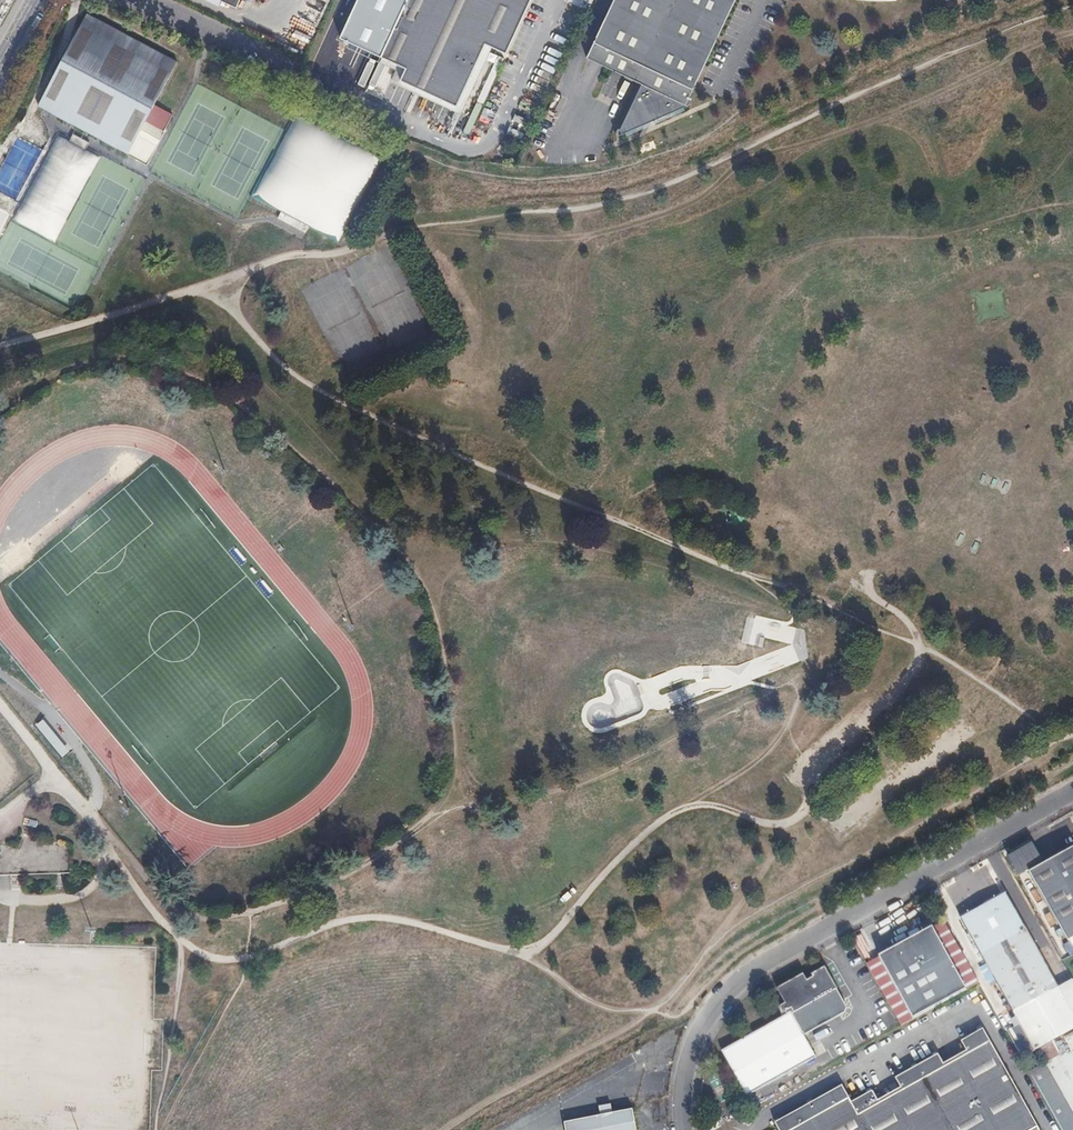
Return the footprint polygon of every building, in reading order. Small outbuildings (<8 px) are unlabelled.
[(353,11),(361,13),(364,0),(356,0),(353,11)] [(381,57),(462,95),(486,44),(492,47),(507,54),(532,0),(407,0),(381,57)] [(579,62),(637,89),(613,142),(684,102),(730,0),(608,0),(579,62)] [(57,72),(39,107),(146,166),(172,115),(154,106),(177,63),(87,15),(57,72)] [(460,114),(492,47),(486,44),(462,95),(381,57),(378,62),(395,69),(390,81),(460,114)] [(280,209),(276,219),(304,231),(306,226),(343,241),(379,154),(289,117),(255,199),(280,209)] [(53,136),(14,223),(58,243),(97,155),(53,136)] [(14,874),(70,873),(70,846),(21,832),(19,847),(2,845),(0,858),(0,874),(14,874)] [(1030,871),(1048,904),(1068,940),(1072,937),(1072,848),(1030,871)] [(961,918),(1014,1012),(1035,1050),(1072,1030),(1072,979),(1059,987),(1007,892),(961,918)] [(932,926),(879,956),(903,999),(914,1018),(959,993),(967,989),(932,926)] [(742,1040),(723,1050),(748,1095),(810,1061),(816,1057),(804,1035),(839,1015),(844,1002),(837,988),(826,966),(813,973),(814,975),(808,979),(804,973),(777,988),(785,1002),(780,1005),(784,1011),(786,1010),(788,1014),(742,1040)] [(903,999),(891,1006),(902,1025),(914,1018),(903,999)] [(850,1104),(840,1087),(773,1125),(776,1129),(1040,1129),(983,1028),(961,1041),(967,1052),(944,1065),(938,1054),(917,1066),(896,1078),(902,1089),(878,1102),(872,1091),(850,1104)] [(1070,1051),(1029,1072),(1061,1129),(1072,1129),(1072,1056),(1070,1051)] [(564,1122),(565,1129),(636,1129),(632,1109),(611,1113),(609,1104),(597,1106),(599,1115),(564,1122)]
